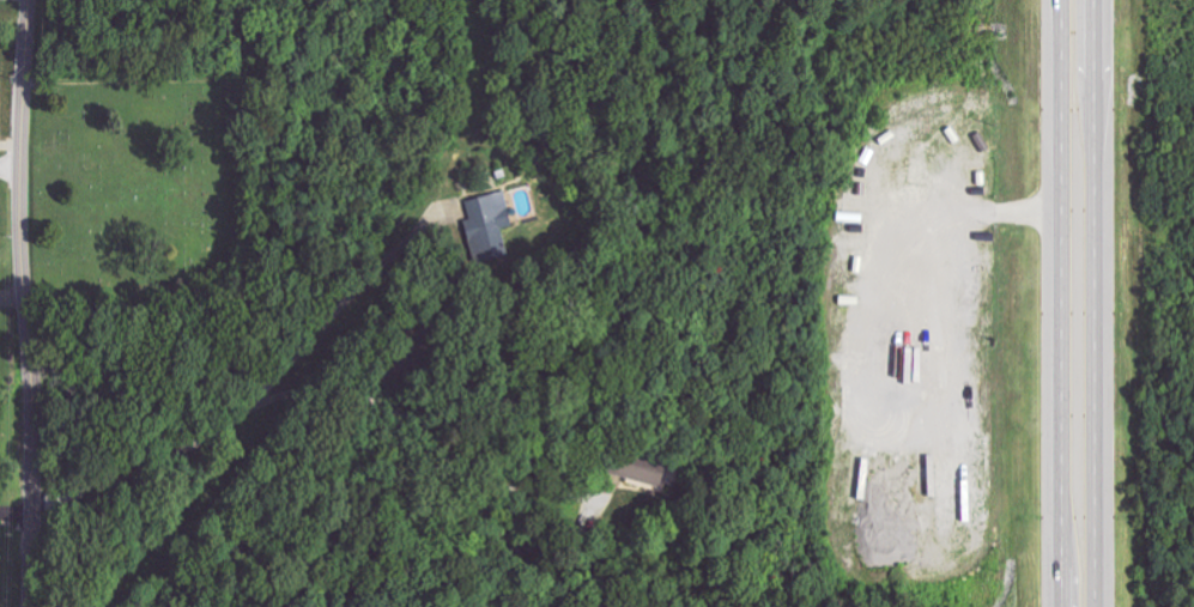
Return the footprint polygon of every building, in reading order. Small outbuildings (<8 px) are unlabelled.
[(969,120),(990,117),(988,103),(967,105),(969,120)] [(929,185),(931,159),(912,157),(909,183),(929,185)] [(463,202),(478,259),(497,254),(495,248),(506,245),(502,228),(512,226),(504,192),(463,202)] [(615,477),(662,486),(668,459),(620,449),(615,477)]
